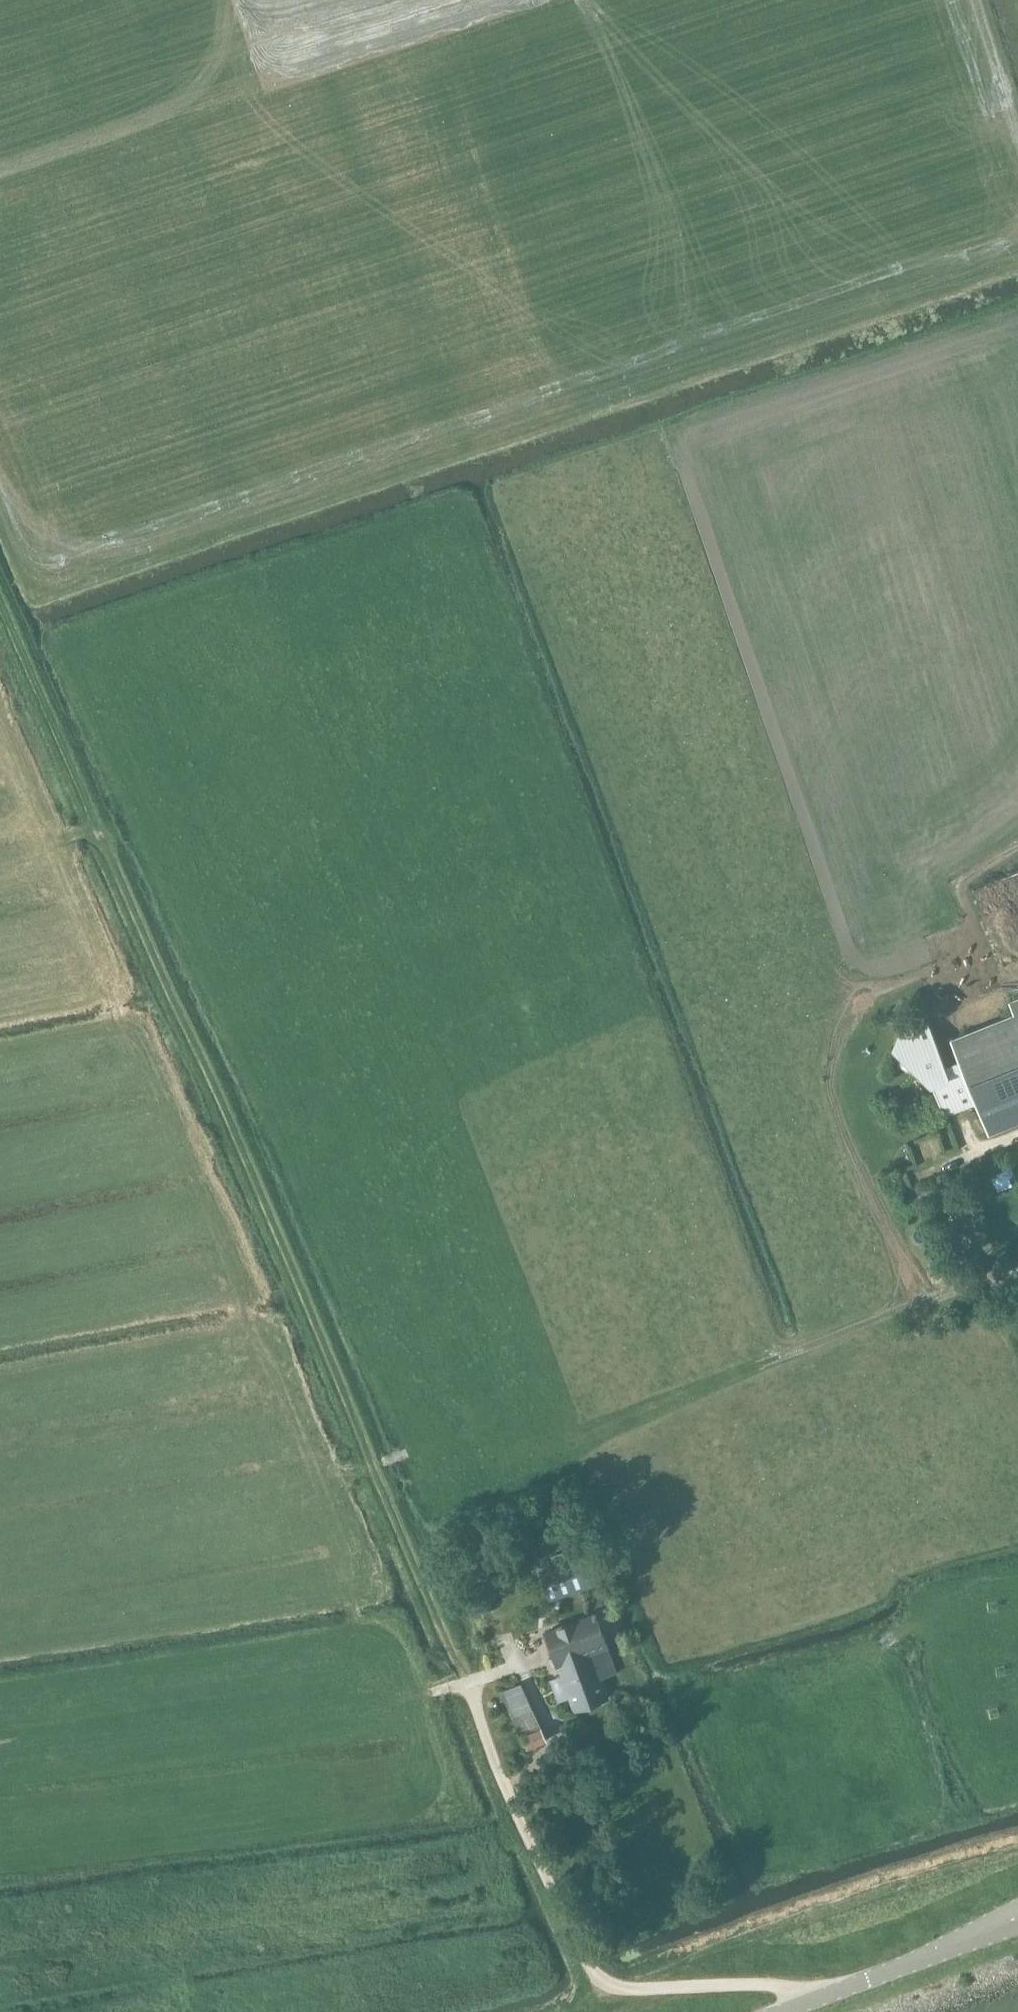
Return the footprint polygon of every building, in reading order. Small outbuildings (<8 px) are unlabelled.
[(983,913),(997,953),(1017,946),(1017,900),(983,913)] [(951,1040),(960,1062),(975,1099),(989,1135),(1017,1123),(1017,1001),(1010,1004),(1015,1015),(951,1040)] [(901,1035),(895,1048),(932,1080),(941,1105),(944,1104),(944,1102),(954,1099),(956,1105),(955,1105),(955,1106),(975,1099),(960,1062),(946,1067),(930,1024),(901,1035)] [(595,1584),(585,1556),(575,1559),(555,1566),(540,1571),(549,1599),(595,1584)] [(546,1633),(576,1709),(610,1695),(603,1676),(618,1670),(596,1613),(546,1633)] [(536,1645),(524,1647),(527,1665),(539,1664),(536,1645)] [(502,1692),(528,1749),(548,1740),(522,1683),(502,1692)]
